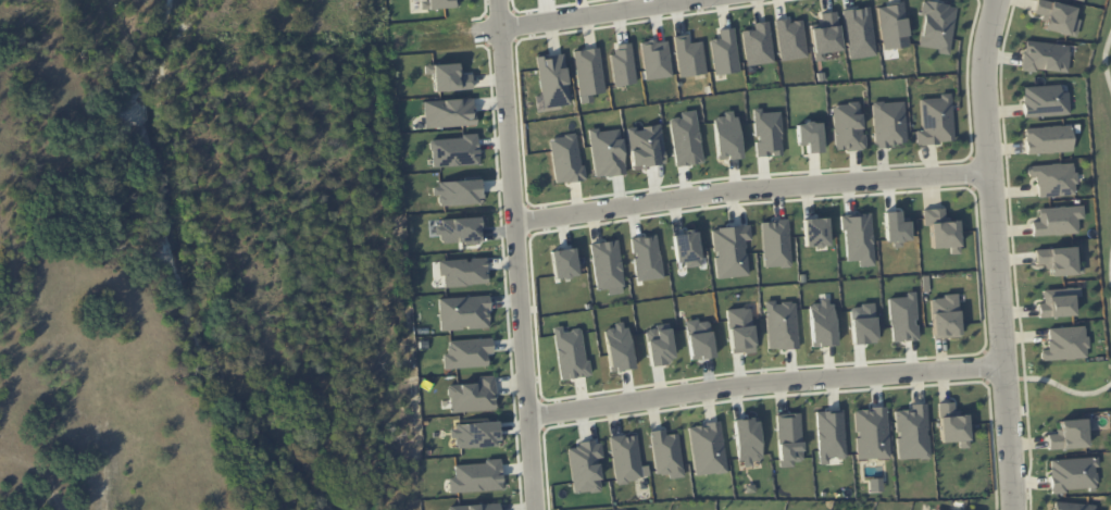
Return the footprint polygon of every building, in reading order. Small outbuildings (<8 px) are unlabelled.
[(427,8),(457,8),(456,0),(427,0),(427,8)] [(1043,0),(1036,0),(1032,14),(1044,17),(1041,29),(1075,37),(1079,19),(1072,18),(1075,7),(1043,0)] [(918,46),(938,49),(938,53),(949,55),(955,5),(923,1),(918,46)] [(876,7),(884,50),(909,45),(901,2),(876,7)] [(841,10),(850,59),(876,55),(868,6),(841,10)] [(839,51),(836,12),(820,13),(821,24),(811,24),(814,61),(824,60),(823,52),(839,51)] [(781,61),(807,56),(802,20),(788,22),(788,18),(774,20),(781,61)] [(774,61),(767,21),(753,23),(754,29),(741,31),(747,66),(774,61)] [(710,39),(715,75),(739,72),(733,27),(718,29),(719,38),(710,39)] [(689,43),(688,34),(675,35),(678,76),(705,74),(702,41),(689,43)] [(645,80),(672,76),(667,39),(640,42),(645,80)] [(1021,68),(1066,73),(1070,45),(1024,40),(1021,68)] [(615,44),(616,52),(610,53),(614,86),(636,84),(631,42),(615,44)] [(604,93),(599,48),(574,50),(578,95),(604,93)] [(536,56),(542,107),(569,104),(564,53),(536,56)] [(425,74),(432,73),(433,91),(472,89),(471,74),(459,75),(459,63),(424,65),(425,74)] [(1022,87),(1024,117),(1069,115),(1068,92),(1059,92),(1059,85),(1022,87)] [(953,143),(951,93),(940,94),(940,98),(920,99),(921,129),(916,130),(916,144),(953,143)] [(475,125),(474,98),(423,100),(424,128),(475,125)] [(904,101),(872,103),(874,146),(905,145),(904,101)] [(834,150),(862,149),(860,103),(833,104),(834,150)] [(669,119),(674,166),(701,163),(696,110),(680,112),(680,117),(669,119)] [(739,158),(736,110),(722,111),(722,117),(713,117),(716,160),(739,158)] [(782,155),(780,110),(753,111),(756,156),(782,155)] [(820,122),(796,123),(797,143),(806,143),(806,153),(821,152),(820,122)] [(1025,153),(1071,152),(1070,126),(1025,127),(1025,153)] [(431,167),(479,164),(477,136),(430,138),(431,167)] [(1037,197),(1075,195),(1074,163),(1027,165),(1028,177),(1036,177),(1037,197)] [(432,184),(433,196),(438,196),(439,206),(481,202),(479,179),(432,184)] [(1078,234),(1077,219),(1083,219),(1082,206),(1038,207),(1038,221),(1031,221),(1032,235),(1078,234)] [(930,248),(949,247),(950,254),(958,254),(957,218),(944,219),(943,208),(922,209),(923,225),(929,225),(930,248)] [(909,240),(908,217),(899,217),(899,211),(884,212),(884,245),(901,244),(901,240),(909,240)] [(844,261),(858,260),(859,267),(873,266),(871,213),(842,215),(844,261)] [(479,242),(478,229),(483,228),(483,217),(437,219),(438,236),(440,235),(440,244),(479,242)] [(804,247),(828,246),(826,218),(803,219),(804,247)] [(788,220),(762,220),(762,267),(789,266),(788,220)] [(671,233),(676,262),(685,261),(686,267),(700,265),(695,230),(671,233)] [(631,238),(658,234),(665,275),(640,278),(631,238)] [(589,245),(619,239),(627,293),(610,295),(610,287),(598,288),(589,245)] [(553,250),(577,247),(583,278),(556,281),(553,250)] [(1034,249),(1035,265),(1047,264),(1048,275),(1083,274),(1082,264),(1075,264),(1074,247),(1034,249)] [(438,260),(488,256),(490,281),(445,286),(446,274),(440,274),(438,260)] [(1037,303),(1038,317),(1073,316),(1073,296),(1080,296),(1079,288),(1042,289),(1043,303),(1037,303)] [(915,292),(905,292),(905,297),(889,298),(890,341),(916,340),(915,292)] [(439,298),(441,329),(491,325),(491,293),(439,298)] [(931,296),(932,338),(958,337),(957,296),(931,296)] [(767,299),(772,347),(800,346),(797,297),(767,299)] [(834,346),(833,298),(819,298),(819,304),(809,304),(810,346),(834,346)] [(874,305),(850,306),(851,344),(875,343),(874,305)] [(728,310),(734,353),(759,350),(754,308),(728,310)] [(687,320),(695,359),(715,356),(712,322),(698,322),(698,318),(687,320)] [(613,365),(621,363),(622,370),(637,368),(632,324),(625,324),(625,319),(616,320),(616,328),(607,331),(613,365)] [(556,326),(564,380),(594,373),(590,357),(587,357),(584,327),(565,331),(566,325),(556,326)] [(1041,360),(1087,358),(1085,326),(1047,328),(1048,349),(1041,350),(1041,360)] [(654,364),(648,329),(674,327),(678,357),(672,359),(671,364),(654,364)] [(445,368),(489,365),(489,354),(496,354),(498,337),(450,340),(449,352),(444,353),(445,368)] [(451,411),(499,410),(496,374),(480,374),(480,382),(450,385),(451,411)] [(940,402),(957,401),(958,414),(973,414),(974,440),(970,440),(973,447),(962,448),(961,440),(944,443),(941,421),(940,402)] [(897,410),(913,409),(913,403),(928,402),(931,422),(933,459),(900,461),(897,421),(897,410)] [(874,409),(857,410),(859,432),(861,432),(861,437),(859,437),(860,453),(860,458),(878,457),(878,459),(892,458),(889,422),(888,405),(874,407),(874,409)] [(817,411),(822,449),(823,463),(829,462),(829,457),(838,456),(842,458),(848,456),(849,453),(845,409),(817,411)] [(778,413),(802,412),(806,457),(806,461),(794,461),(794,468),(782,468),(778,413)] [(738,420),(741,460),(748,460),(748,465),(754,467),(754,457),(764,457),(762,420),(757,421),(757,416),(738,420)] [(1092,419),(1057,419),(1058,434),(1047,434),(1047,449),(1087,448),(1086,430),(1092,429),(1092,419)] [(501,420),(503,448),(460,448),(462,436),(451,437),(450,427),(457,427),(458,423),(501,420)] [(687,426),(722,421),(728,472),(697,474),(687,426)] [(650,431),(658,471),(664,470),(664,475),(685,474),(677,433),(667,434),(666,428),(650,431)] [(609,437),(620,478),(642,475),(637,433),(609,437)] [(569,449),(576,492),(603,489),(600,443),(595,440),(581,443),(569,449)] [(1097,489),(1096,457),(1049,459),(1050,491),(1097,489)] [(450,477),(452,490),(505,488),(502,458),(487,458),(487,463),(459,464),(458,476),(450,477)] [(868,479),(868,492),(881,491),(881,478),(868,479)]
